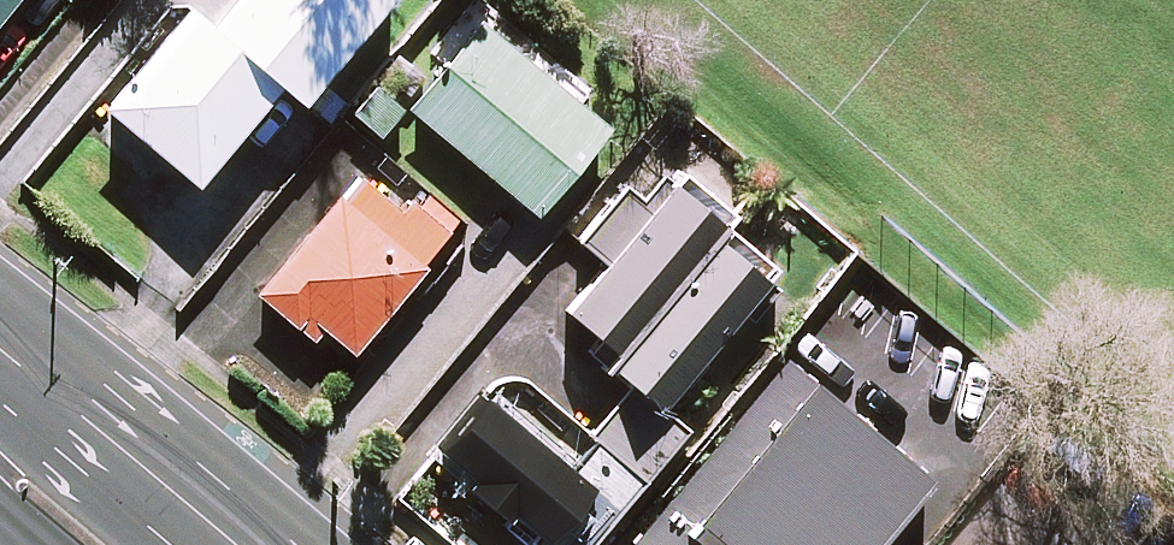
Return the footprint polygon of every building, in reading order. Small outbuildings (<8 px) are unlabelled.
[(19,0),(0,0),(0,23),(19,0)] [(211,30),(188,10),(105,110),(196,186),(279,87),(302,106),(389,0),(236,0),(211,30)] [(611,126),(482,20),(407,111),(537,217),(611,126)] [(458,231),(377,161),(261,297),(312,341),(322,329),(352,355),(458,231)] [(665,177),(649,197),(633,184),(582,245),(608,267),(567,316),(643,378),(565,472),(485,405),(437,461),(538,544),(591,544),(686,431),(661,410),(771,277),(719,234),(725,227),(665,177)] [(785,363),(739,418),(761,437),(691,521),(719,544),(872,544),(926,481),(785,363)] [(660,513),(633,544),(697,544),(660,513)]
